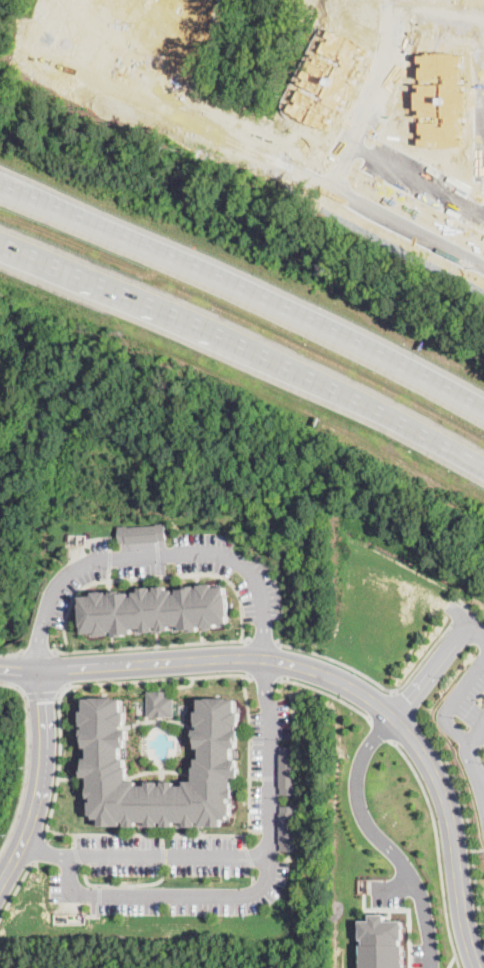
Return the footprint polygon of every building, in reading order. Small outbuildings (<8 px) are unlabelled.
[(165,522),(166,539),(159,540),(159,541),(126,543),(126,542),(119,542),(118,526),(127,525),(127,527),(156,524),(156,523),(165,522)] [(214,583),(214,586),(226,585),(227,593),(228,593),(230,615),(228,615),(229,622),(216,623),(217,627),(207,627),(203,627),(202,624),(199,624),(199,630),(189,631),(189,628),(181,629),(180,625),(170,625),(170,629),(161,630),(161,632),(152,632),(152,631),(143,631),(143,627),(132,628),(133,633),(125,633),(125,635),(115,636),(114,631),(111,631),(111,633),(96,635),(96,631),(84,632),(84,625),(82,625),(81,604),(82,603),(81,596),(94,595),(94,591),(108,591),(108,593),(111,593),(111,591),(121,590),(122,592),(130,592),(130,596),(134,596),(134,591),(140,591),(140,587),(152,586),(152,590),(155,590),(155,586),(167,585),(167,589),(174,589),(174,593),(178,592),(178,589),(185,588),(185,586),(196,585),(196,587),(199,587),(199,584),(214,583)] [(166,690),(166,696),(174,695),(174,715),(166,715),(166,716),(148,716),(148,690),(166,690)] [(115,697),(115,698),(123,698),(123,710),(126,710),(126,721),(125,721),(125,725),(123,725),(123,728),(128,728),(128,739),(125,739),(125,747),(122,747),(122,758),(126,758),(126,766),(128,766),(128,780),(137,780),(137,785),(147,785),(147,781),(159,781),(159,785),(162,785),(162,781),(175,781),(175,785),(184,785),(184,780),(193,780),(193,766),(195,766),(195,758),(200,758),(200,747),(196,747),(196,739),(194,739),(194,728),(199,728),(199,725),(196,725),(196,711),(199,711),(199,698),(207,698),(207,697),(229,697),(229,698),(236,698),(236,711),(240,711),(240,721),(239,722),(239,725),(236,725),(237,729),(239,729),(239,740),(237,740),(237,747),(232,747),(232,758),(237,758),(237,766),(239,766),(239,777),(232,777),(233,797),(228,798),(228,801),(231,801),(231,818),(221,818),(221,825),(200,825),(200,821),(196,821),(196,825),(184,825),(184,821),(174,821),(174,825),(165,825),(165,826),(157,826),(157,825),(147,825),(147,821),(137,821),(137,825),(128,825),(128,827),(119,827),(119,824),(100,825),(100,817),(94,817),(94,814),(90,814),(90,801),(93,801),(93,797),(88,797),(89,776),(83,776),(83,765),(85,765),(85,757),(90,757),(90,746),(85,746),(85,739),(83,739),(83,728),(85,728),(85,725),(83,725),(82,710),(86,710),(86,698),(93,698),(93,697),(115,697)] [(298,746),(298,755),(297,755),(297,785),(298,785),(298,794),(281,794),(281,786),(279,786),(280,753),(281,753),(281,746),(298,746)] [(298,806),(298,814),(297,814),(296,841),(298,841),(297,850),(281,850),(281,843),(279,843),(280,812),(281,812),(281,805),(298,806)] [(405,944),(405,967),(361,967),(361,944),(364,944),(364,939),(361,939),(361,920),(371,920),(371,914),(387,914),(387,920),(405,920),(405,939),(402,939),(402,944),(405,944)]
